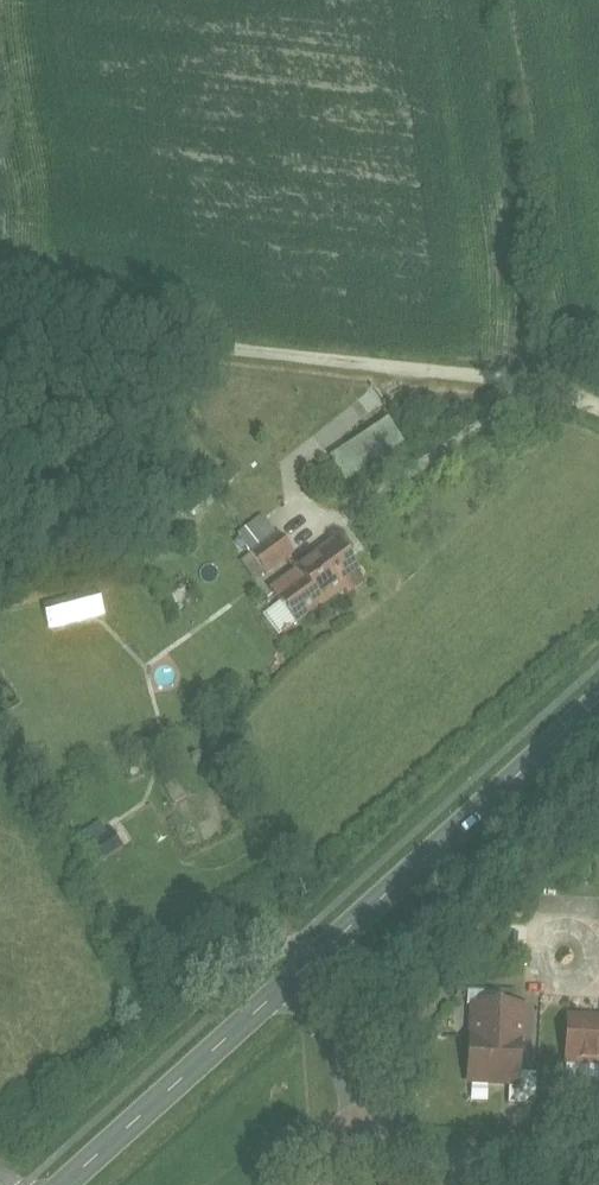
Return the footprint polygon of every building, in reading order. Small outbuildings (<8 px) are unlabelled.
[(343,478),(406,446),(393,420),(330,452),(343,478)] [(187,502),(193,510),(213,494),(207,486),(187,502)] [(291,578),(284,570),(293,563),(281,547),(252,568),(264,585),(262,586),(270,598),(248,614),(272,646),(294,630),(300,639),(362,594),(330,550),(291,578)] [(87,605),(50,616),(53,628),(90,618),(87,605)] [(101,860),(121,849),(106,819),(85,830),(101,860)] [(527,1009),(473,1006),(469,1081),(523,1084),(527,1009)] [(569,1017),(566,1062),(598,1064),(598,1019),(569,1017)]
